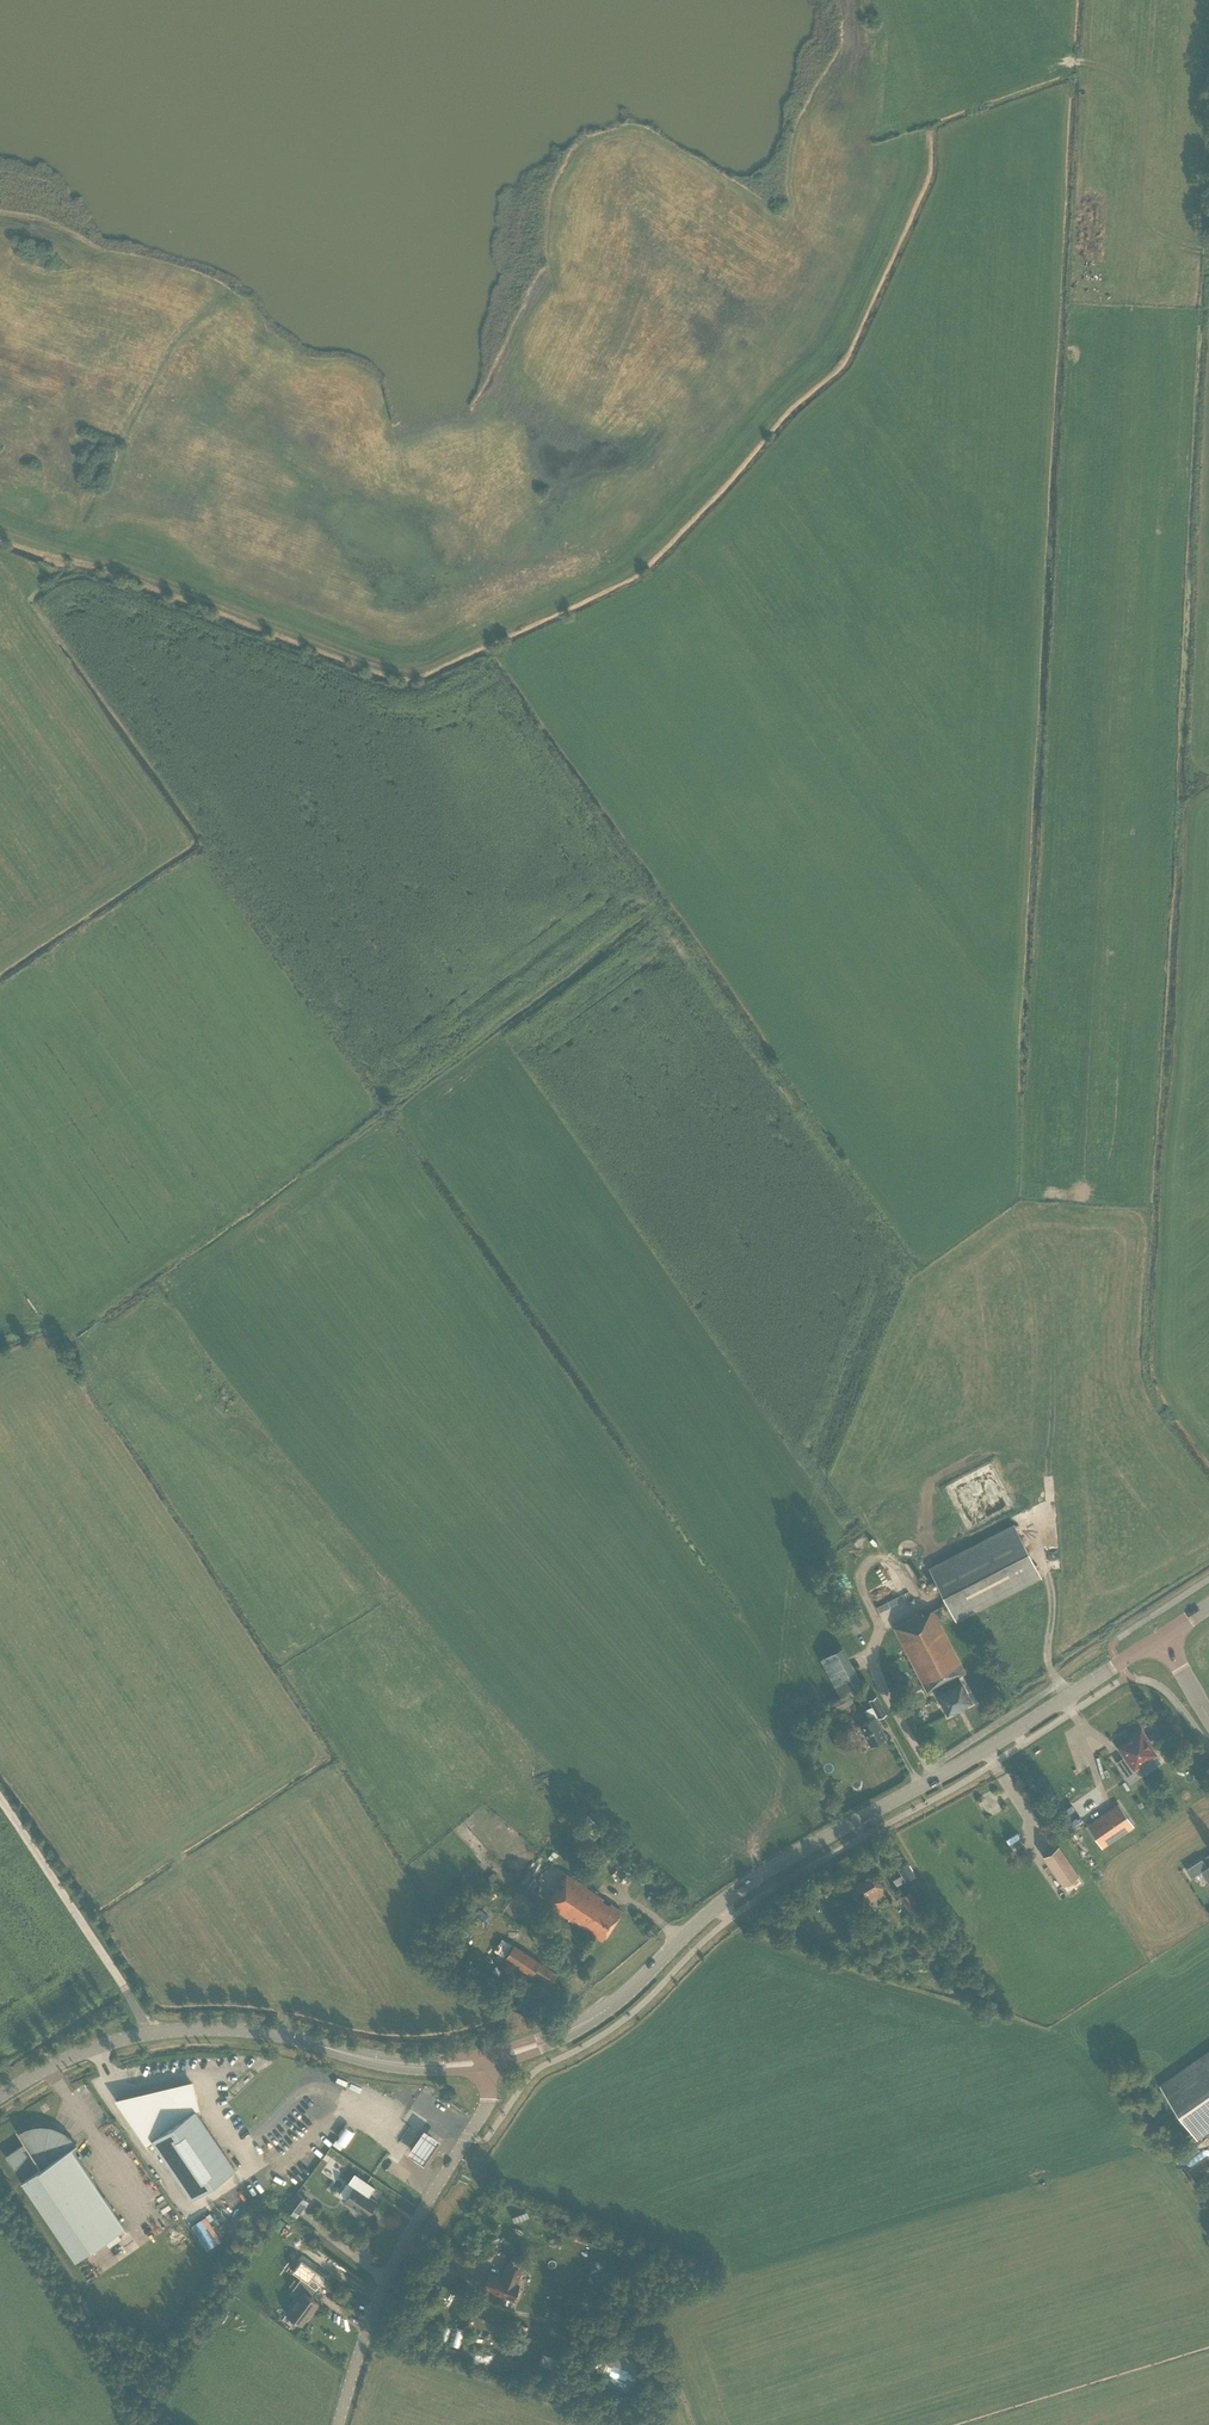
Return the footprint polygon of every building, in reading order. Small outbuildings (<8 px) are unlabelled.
[(972,1499),(962,1504),(972,1528),(984,1522),(985,1523),(997,1518),(990,1501),(976,1507),(972,1499)] [(943,1511),(938,1514),(949,1533),(954,1531),(943,1511)] [(934,1529),(939,1524),(931,1515),(926,1520),(934,1529)] [(957,1622),(1041,1578),(1014,1525),(930,1569),(947,1603),(923,1616),(922,1613),(894,1628),(927,1693),(944,1684),(945,1687),(944,1688),(945,1690),(936,1694),(947,1715),(972,1702),(961,1682),(952,1686),(950,1682),(966,1673),(940,1624),(954,1617),(957,1622)] [(861,1559),(877,1548),(870,1537),(854,1548),(861,1559)] [(868,1580),(869,1588),(891,1584),(887,1567),(873,1570),(875,1579),(868,1580)] [(855,1635),(866,1629),(856,1611),(845,1616),(855,1635)] [(840,1697),(861,1686),(843,1647),(821,1658),(840,1697)] [(838,1711),(852,1703),(848,1695),(834,1702),(838,1711)] [(877,1717),(885,1713),(876,1696),(869,1700),(872,1706),(863,1711),(868,1721),(859,1725),(869,1745),(885,1737),(875,1716),(877,1716),(877,1717)] [(808,1732),(805,1725),(798,1729),(801,1736),(808,1732)] [(1156,1755),(1151,1747),(1146,1740),(1147,1739),(1141,1730),(1134,1735),(1134,1736),(1118,1748),(1127,1761),(1119,1766),(1130,1783),(1139,1777),(1134,1770),(1156,1755)] [(978,1803),(984,1813),(988,1810),(993,1817),(1004,1809),(994,1793),(978,1803)] [(1101,1847),(1133,1825),(1118,1804),(1087,1826),(1101,1847)] [(1063,1886),(1078,1875),(1058,1846),(1042,1856),(1063,1886)] [(1208,1867),(1202,1859),(1186,1870),(1191,1878),(1202,1871),(1208,1881),(1208,1866),(1208,1867)] [(897,1885),(915,1875),(906,1862),(889,1872),(897,1885)] [(603,1940),(622,1911),(611,1904),(610,1905),(603,1901),(604,1899),(568,1875),(548,1903),(603,1940)] [(866,1905),(886,1893),(875,1875),(856,1886),(866,1905)] [(922,1910),(912,1893),(902,1899),(912,1915),(922,1910)] [(558,1974),(521,1949),(514,1945),(504,1960),(511,1965),(510,1965),(530,1978),(534,1972),(551,1984),(558,1974)] [(1157,2087),(1197,2145),(1208,2137),(1208,2051),(1157,2087)] [(191,2199),(236,2169),(197,2111),(200,2111),(194,2081),(114,2098),(147,2146),(153,2142),(191,2199)] [(279,2100),(289,2109),(294,2104),(284,2095),(279,2100)] [(117,2232),(125,2226),(72,2148),(77,2144),(77,2143),(75,2144),(70,2138),(64,2133),(57,2129),(49,2127),(42,2126),(34,2127),(26,2129),(19,2133),(18,2131),(17,2132),(25,2143),(6,2156),(22,2180),(21,2181),(22,2181),(75,2260),(100,2244),(104,2250),(121,2239),(117,2232)] [(316,2126),(311,2130),(317,2137),(322,2133),(316,2126)] [(372,2144),(355,2132),(334,2165),(340,2169),(340,2168),(344,2170),(343,2171),(388,2202),(403,2179),(402,2178),(408,2169),(378,2148),(377,2149),(371,2145),(372,2144)] [(443,2142),(426,2132),(411,2154),(427,2165),(443,2142)] [(367,2217),(378,2202),(355,2186),(345,2201),(367,2217)] [(297,2192),(285,2207),(297,2217),(309,2201),(297,2192)] [(444,2206),(436,2217),(442,2222),(451,2211),(444,2206)] [(520,2224),(527,2219),(523,2212),(516,2216),(520,2224)] [(503,2279),(491,2274),(486,2287),(515,2298),(520,2285),(518,2284),(524,2269),(509,2263),(503,2279)] [(296,2280),(293,2277),(288,2285),(291,2287),(296,2280)] [(316,2289),(301,2278),(293,2289),(300,2294),(286,2313),(302,2325),(311,2312),(312,2313),(319,2304),(310,2297),(316,2289)] [(461,2350),(466,2328),(456,2326),(451,2348),(461,2350)] [(604,2370),(606,2364),(605,2360),(603,2361),(601,2359),(602,2359),(601,2358),(600,2359),(597,2358),(598,2357),(597,2357),(596,2358),(595,2358),(593,2359),(591,2364),(590,2364),(591,2365),(593,2367),(593,2368),(593,2369),(594,2368),(595,2369),(597,2369),(597,2370),(598,2370),(598,2369),(601,2369),(602,2370),(604,2370)]
